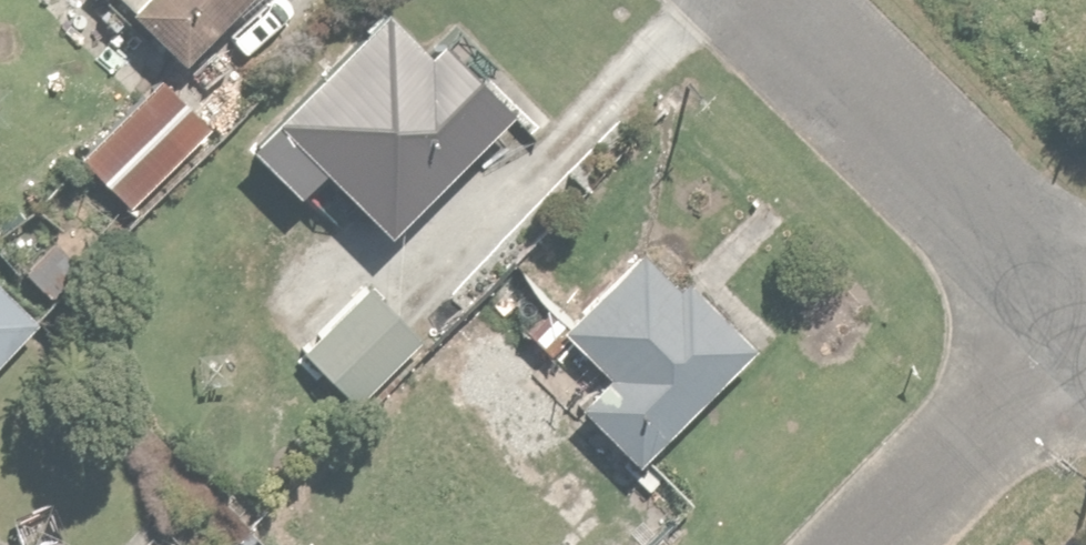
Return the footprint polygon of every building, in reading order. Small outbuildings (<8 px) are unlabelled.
[(170,41),(208,0),(127,0),(170,41)] [(238,131),(292,177),(311,154),(382,215),(489,89),(384,0),(348,0),(238,131)] [(69,152),(131,216),(219,122),(155,61),(69,152)] [(674,274),(632,232),(553,312),(598,357),(571,384),(633,446),(755,324),(690,258),(674,274)] [(412,326),(355,272),(293,339),(350,392),(412,326)] [(21,302),(0,283),(0,325),(21,302)] [(243,526),(227,544),(265,544),(243,526)]
